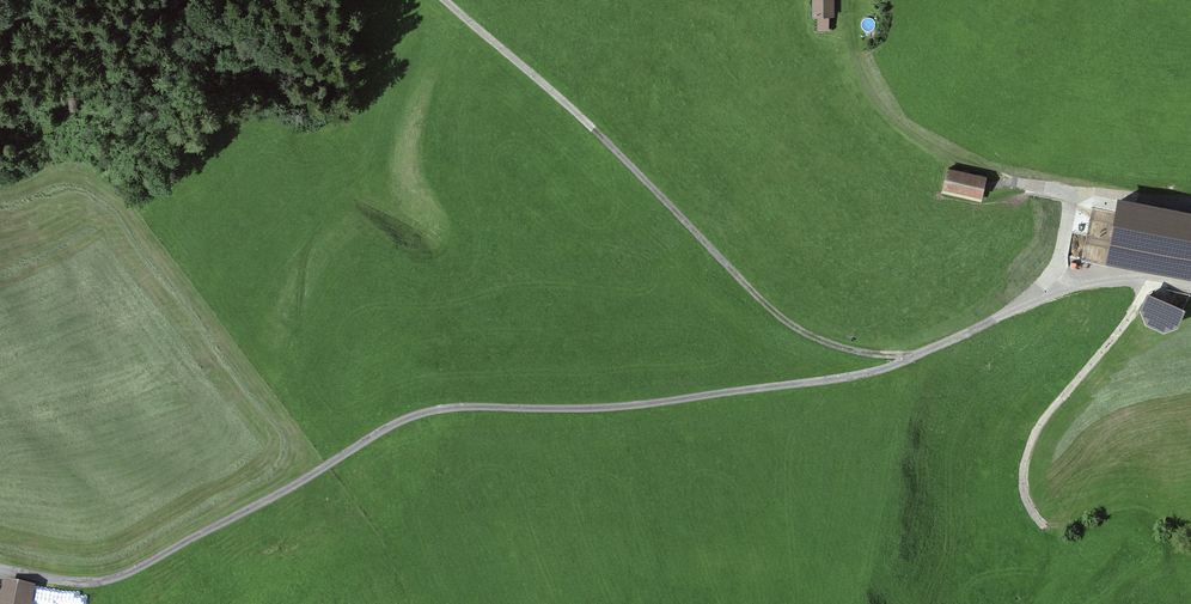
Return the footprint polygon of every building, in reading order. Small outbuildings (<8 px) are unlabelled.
[(811,16),(815,16),(815,29),(828,29),(828,15),(834,15),(834,0),(811,0),(811,16)] [(983,178),(945,170),(940,190),(979,198),(983,178)] [(1180,267),(1190,269),(1190,218),(1180,267)] [(1162,316),(1174,324),(1181,312),(1169,305),(1162,316)] [(3,580),(0,592),(0,603),(32,603),(36,587),(3,580)]
